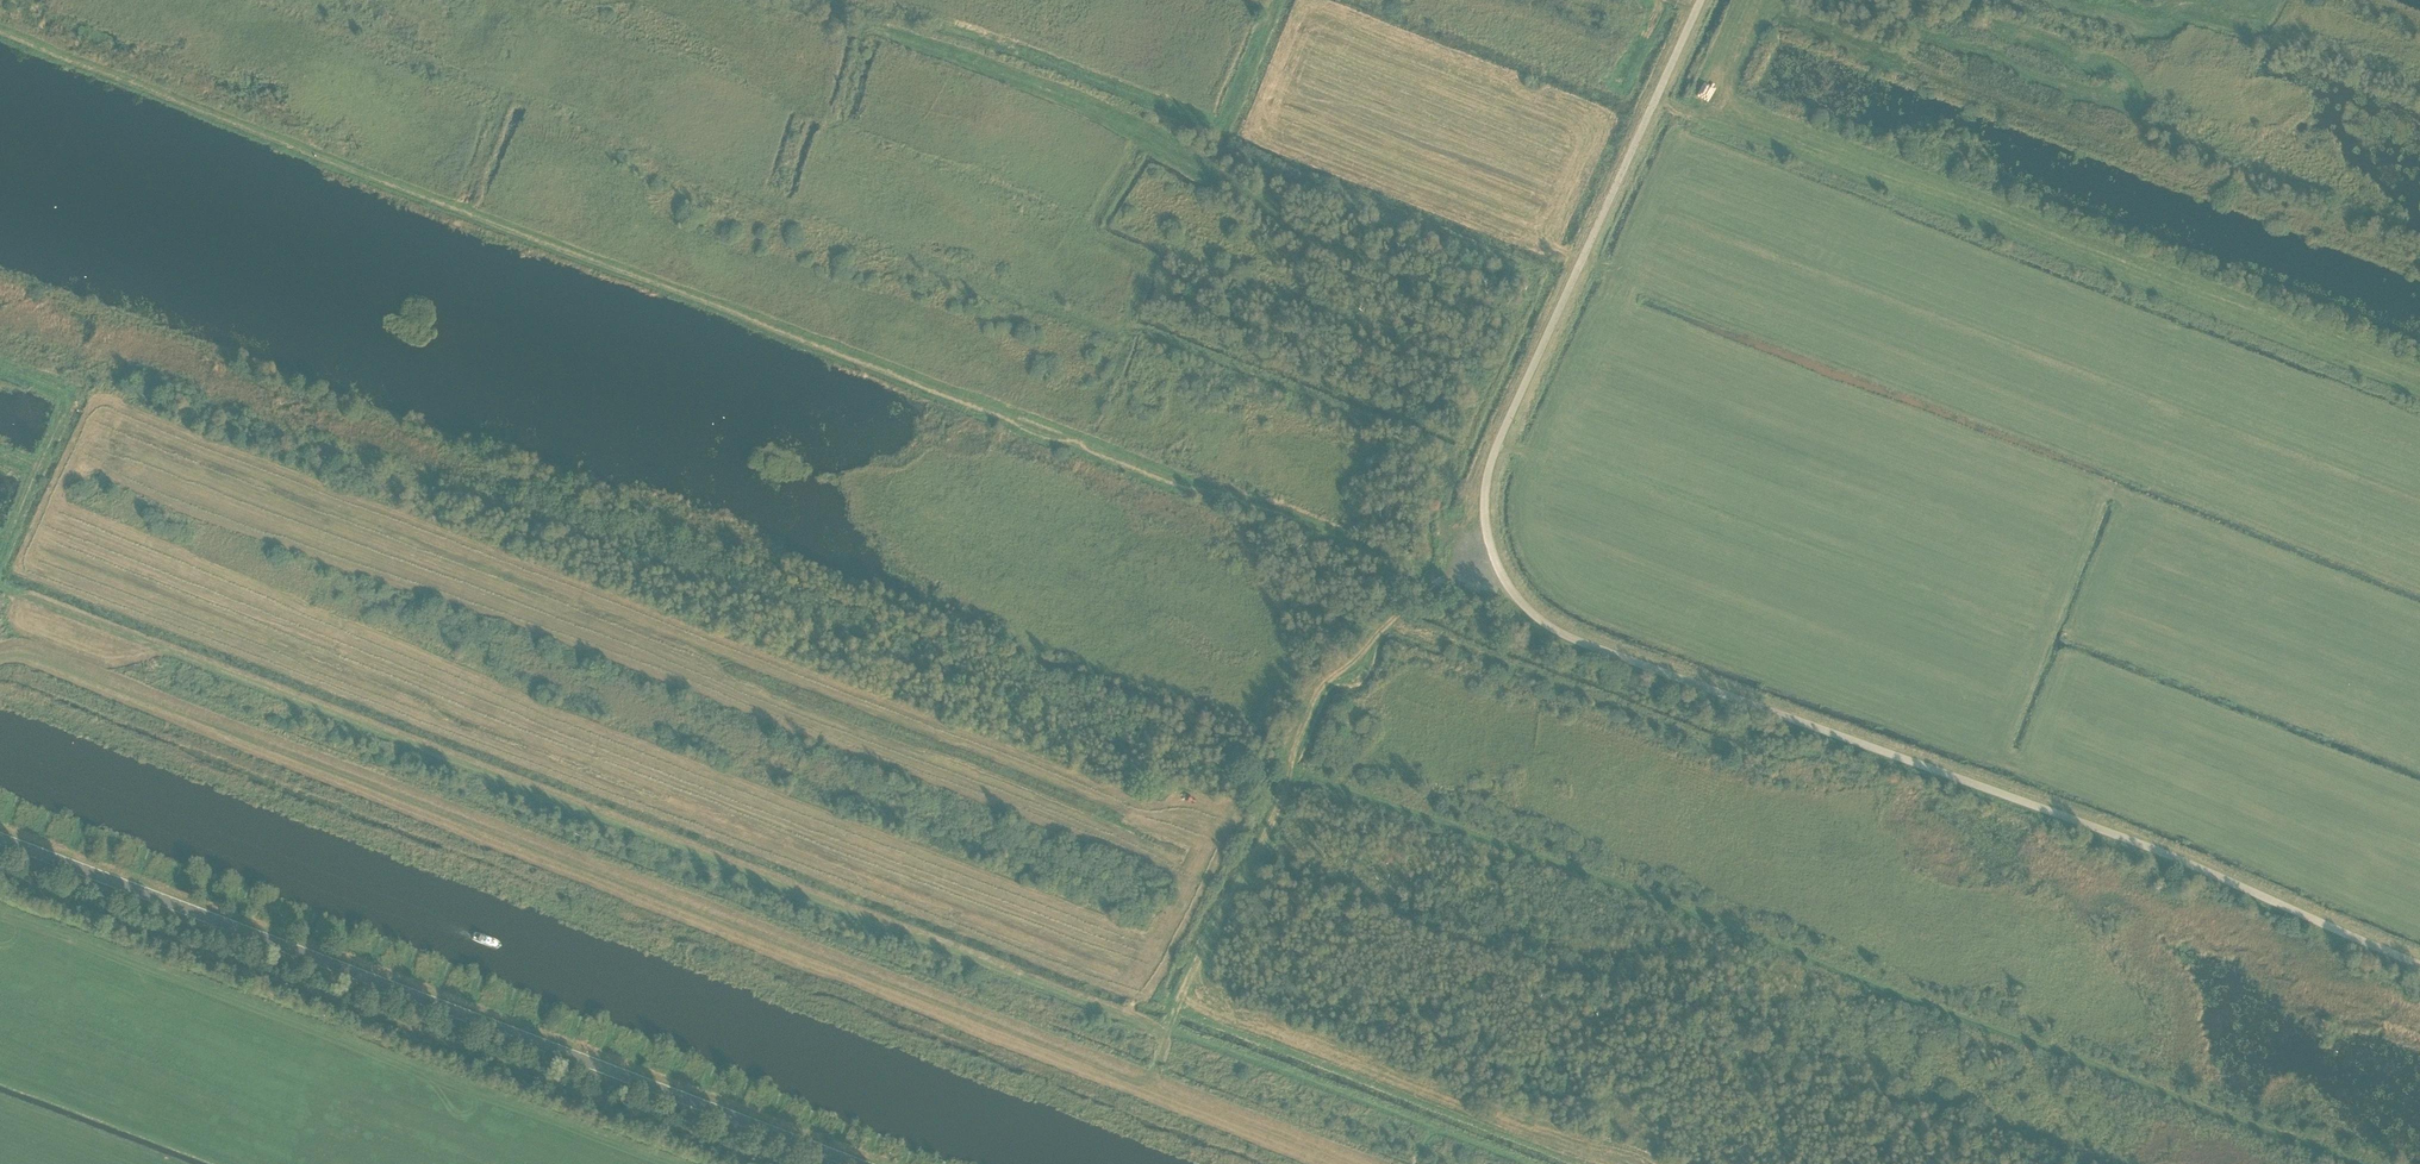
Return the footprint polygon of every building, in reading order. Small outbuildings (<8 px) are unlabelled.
[(1452,454),(1453,444),(1444,444),(1443,454),(1452,454)]
